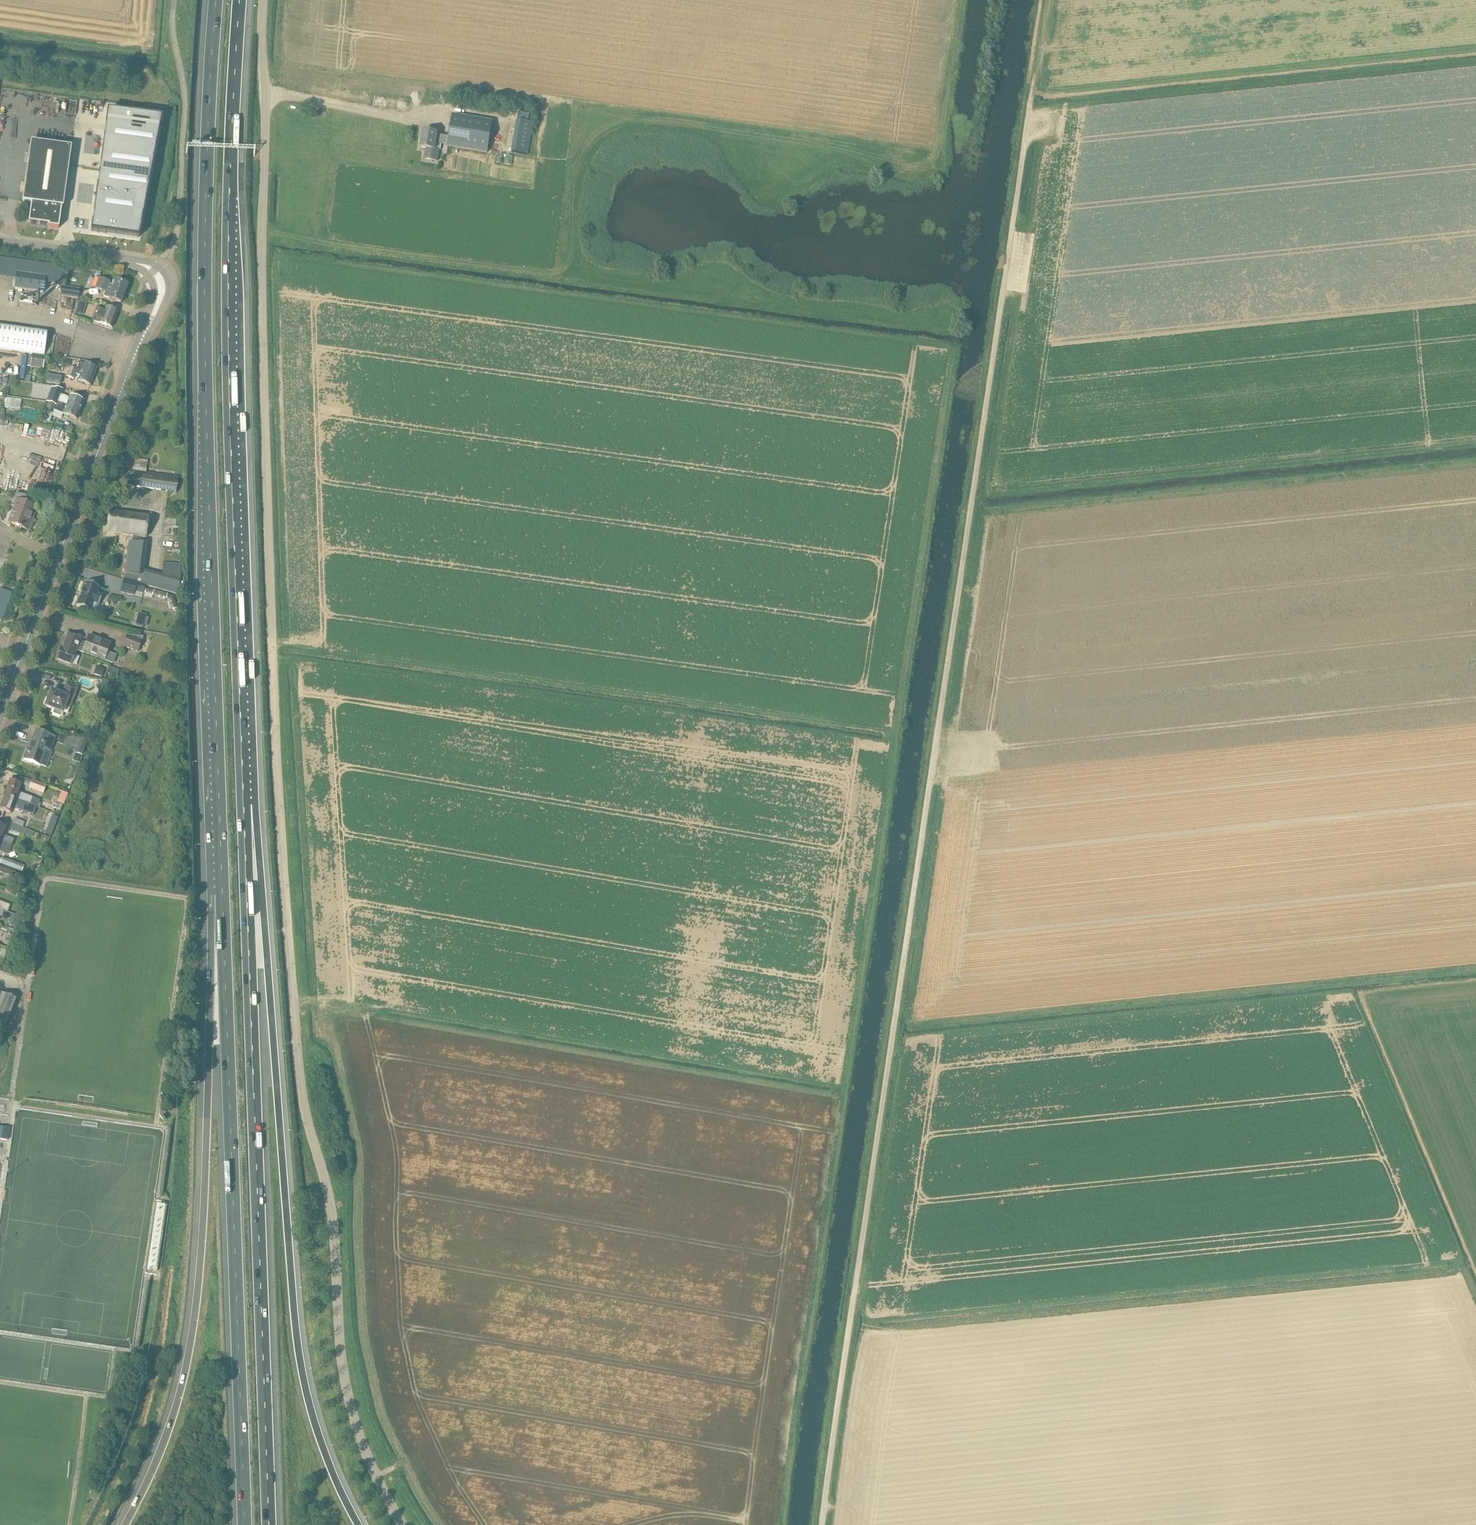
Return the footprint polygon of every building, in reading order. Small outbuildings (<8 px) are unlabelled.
[(438,133),(423,131),(420,147),(426,148),(425,158),(437,161),(439,153),(434,152),(435,150),(436,144),(486,152),(491,121),(453,114),(449,137),(437,135),(438,133)] [(107,115),(92,235),(139,241),(161,123),(107,115)] [(512,147),(512,152),(528,155),(533,122),(517,120),(512,147)] [(61,207),(63,207),(71,147),(30,142),(22,202),(31,203),(28,223),(48,225),(48,227),(58,228),(61,207)] [(16,279),(14,288),(43,292),(45,283),(63,286),(66,267),(0,258),(0,277),(16,279)] [(103,296),(112,299),(121,303),(128,285),(115,280),(113,285),(109,284),(110,282),(99,278),(95,288),(105,291),(103,296)] [(62,287),(61,297),(78,299),(80,289),(62,287)] [(79,301),(75,313),(82,316),(87,304),(79,301)] [(100,323),(102,324),(111,327),(117,311),(106,307),(105,309),(97,306),(92,320),(100,323)] [(44,356),(48,332),(0,325),(0,349),(44,356)] [(32,355),(29,355),(27,366),(30,367),(43,370),(45,357),(33,355),(32,355)] [(78,381),(81,382),(90,385),(96,368),(79,362),(76,370),(70,367),(67,377),(73,379),(75,374),(80,376),(78,381)] [(47,375),(46,383),(60,385),(61,377),(47,375)] [(56,405),(57,402),(80,411),(83,401),(74,398),(70,396),(68,400),(60,397),(61,392),(52,388),(51,389),(46,388),(43,401),(46,402),(47,401),(49,402),(49,403),(56,405)] [(20,410),(21,400),(7,398),(6,408),(20,410)] [(53,413),(54,411),(77,419),(80,411),(57,402),(56,405),(49,403),(46,410),(45,410),(41,419),(50,423),(53,413)] [(56,422),(54,428),(61,430),(64,424),(56,422)] [(126,470),(124,469),(122,484),(175,493),(178,478),(146,473),(148,461),(128,458),(126,470)] [(15,515),(11,524),(28,530),(32,520),(30,520),(35,507),(27,504),(30,496),(15,493),(13,499),(16,501),(12,513),(15,515)] [(149,517),(119,513),(109,511),(106,532),(134,536),(133,542),(129,541),(125,573),(124,579),(145,585),(175,593),(184,596),(184,595),(183,595),(185,588),(176,586),(178,580),(180,563),(163,563),(161,573),(142,570),(146,544),(138,542),(139,537),(146,538),(149,517)] [(145,585),(124,579),(121,588),(134,592),(135,587),(144,590),(145,585)] [(85,583),(76,605),(76,606),(78,607),(79,607),(90,611),(93,602),(99,604),(102,595),(97,594),(99,588),(85,583)] [(152,596),(156,597),(155,601),(165,603),(166,599),(169,600),(169,601),(168,601),(170,609),(171,608),(172,610),(177,608),(174,596),(168,594),(153,590),(153,591),(146,589),(145,593),(144,595),(152,597),(152,595),(152,596)] [(141,629),(147,626),(142,619),(137,623),(141,629)] [(126,634),(122,646),(138,652),(143,637),(126,634)] [(76,650),(82,653),(86,644),(80,641),(80,639),(68,635),(63,648),(61,648),(57,659),(71,664),(76,650)] [(89,635),(86,644),(82,653),(112,664),(115,656),(107,653),(110,644),(89,635)] [(96,666),(94,674),(102,677),(105,669),(96,666)] [(111,666),(108,674),(115,677),(118,669),(111,666)] [(109,679),(98,685),(101,691),(111,686),(108,682),(110,681),(109,679)] [(52,714),(60,717),(62,713),(65,705),(70,707),(77,688),(66,684),(62,695),(51,691),(45,706),(54,710),(52,714)] [(81,711),(78,718),(86,721),(88,714),(81,711)] [(50,752),(49,751),(54,738),(36,731),(27,754),(26,753),(24,759),(39,765),(46,768),(52,754),(50,753),(50,752)] [(80,755),(82,755),(83,756),(87,742),(80,739),(76,749),(75,753),(80,755)] [(75,753),(72,760),(79,763),(82,756),(75,753)] [(10,780),(4,795),(25,803),(26,799),(17,795),(21,785),(10,780)] [(29,788),(43,793),(46,785),(32,780),(29,788)] [(8,813),(10,813),(14,803),(23,806),(25,803),(4,795),(0,807),(0,809),(8,813)] [(36,807),(38,801),(27,797),(25,803),(36,807)] [(49,810),(59,815),(62,808),(52,804),(49,810)] [(23,827),(25,822),(14,818),(12,823),(30,831),(30,830),(23,827)] [(30,831),(12,823),(10,829),(24,834),(28,836),(30,831)] [(11,846),(14,839),(3,835),(5,827),(0,825),(0,842),(11,846)] [(8,855),(11,846),(0,842),(0,852),(8,855)] [(1,864),(17,870),(19,871),(21,865),(16,863),(17,863),(3,858),(1,864)] [(17,870),(1,864),(0,866),(0,871),(14,876),(17,870)] [(7,912),(10,905),(0,901),(0,909),(7,912)] [(5,1027),(16,999),(0,992),(0,1025),(5,1027)]
